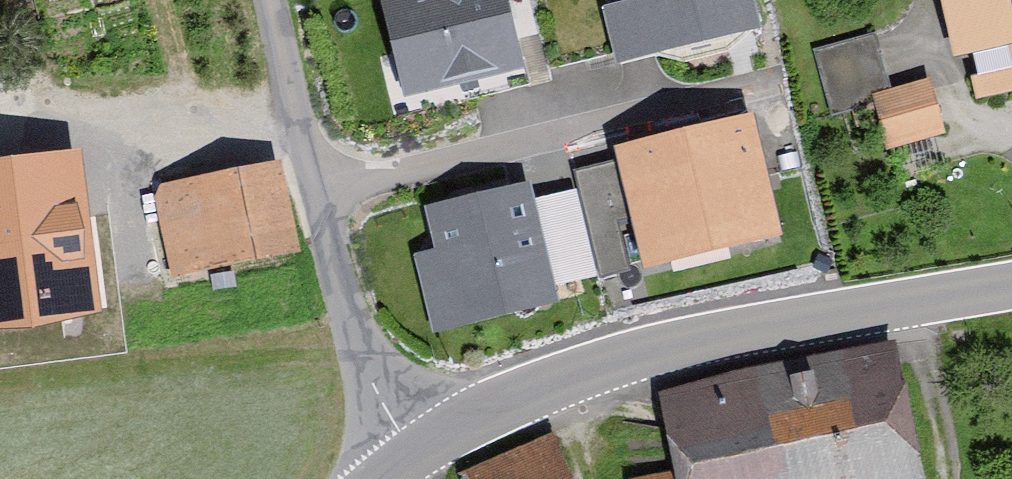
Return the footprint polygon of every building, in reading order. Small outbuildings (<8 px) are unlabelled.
[(409,107),(540,78),(523,0),(385,0),(409,107)] [(624,69),(769,35),(760,0),(630,0),(630,1),(610,6),(624,69)] [(965,62),(1011,51),(1011,0),(951,0),(965,62)] [(839,107),(901,91),(886,34),(824,51),(839,107)] [(961,142),(944,81),(901,91),(879,98),(896,159),(961,142)] [(624,156),(655,285),(796,251),(764,122),(624,156)] [(172,281),(305,258),(290,171),(157,194),(172,281)] [(535,180),(415,211),(449,344),(569,313),(535,180)] [(902,342),(664,396),(682,475),(666,478),(933,478),(902,342)] [(468,478),(579,478),(561,439),(468,478)]
